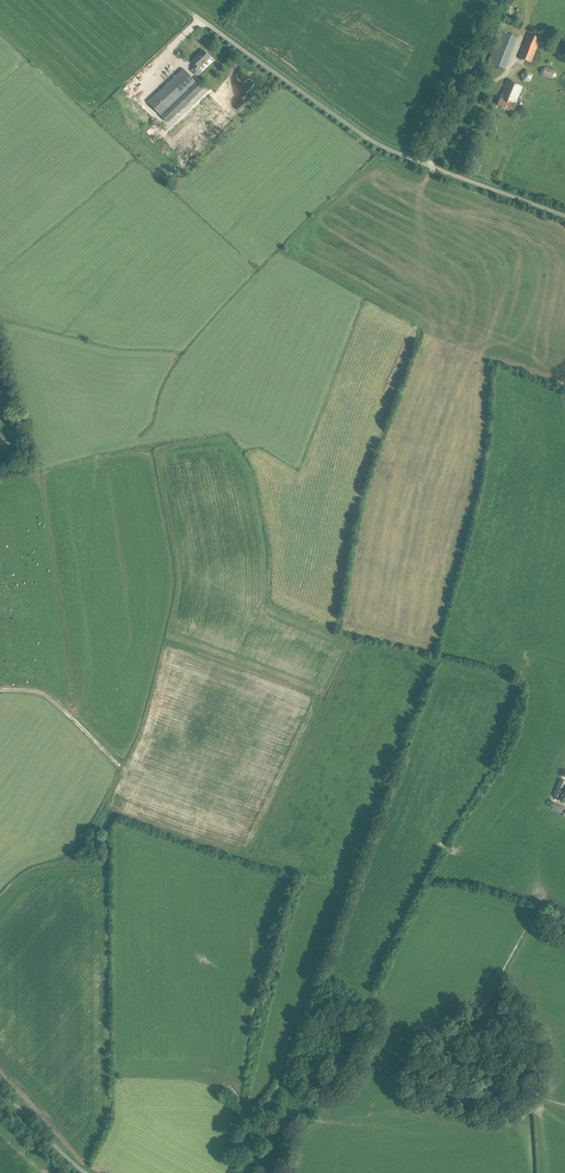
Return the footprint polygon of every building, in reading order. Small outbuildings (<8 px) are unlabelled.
[(517,39),(500,32),(488,63),(505,69),(517,39)] [(528,33),(524,42),(518,58),(531,63),(541,38),(528,33)] [(197,65),(194,68),(192,70),(197,75),(202,71),(199,68),(210,58),(203,50),(192,61),(197,65)] [(543,76),(551,79),(556,77),(557,74),(554,70),(546,67),(542,68),(540,72),(543,76)] [(168,123),(203,89),(184,69),(148,102),(168,123)] [(532,74),(527,70),(520,74),(523,81),(530,81),(532,74)] [(512,110),(522,87),(507,81),(498,104),(512,110)] [(540,97),(534,109),(542,113),(548,101),(540,97)] [(11,431),(8,434),(16,442),(19,439),(11,431)] [(4,436),(0,441),(0,442),(6,448),(11,442),(4,436)] [(7,451),(12,456),(16,452),(11,447),(7,451)] [(560,779),(553,797),(560,799),(564,786),(564,781),(560,779)]
